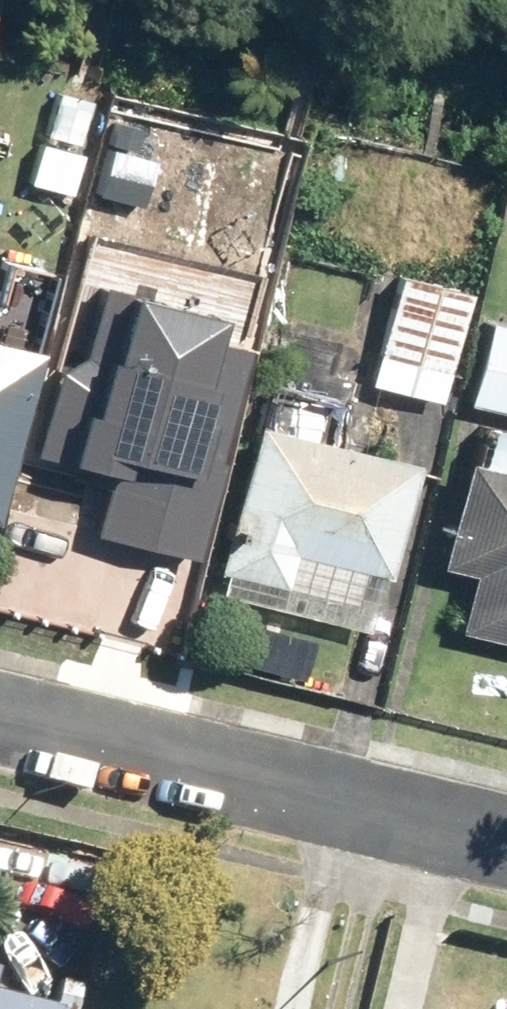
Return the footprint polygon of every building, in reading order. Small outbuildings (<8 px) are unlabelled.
[(386,353),(453,366),(467,295),(400,282),(386,353)] [(68,368),(45,464),(114,480),(101,537),(203,562),(252,354),(228,348),(233,325),(102,294),(86,362),(68,368)] [(468,402),(506,412),(506,322),(489,318),(468,402)] [(43,347),(0,336),(0,524),(43,347)] [(260,418),(219,574),(290,592),(299,558),(387,580),(417,456),(287,424),(260,418)] [(476,568),(462,626),(506,637),(506,467),(471,459),(446,560),(476,568)] [(55,1004),(0,991),(0,1008),(53,1008),(55,1004)]
